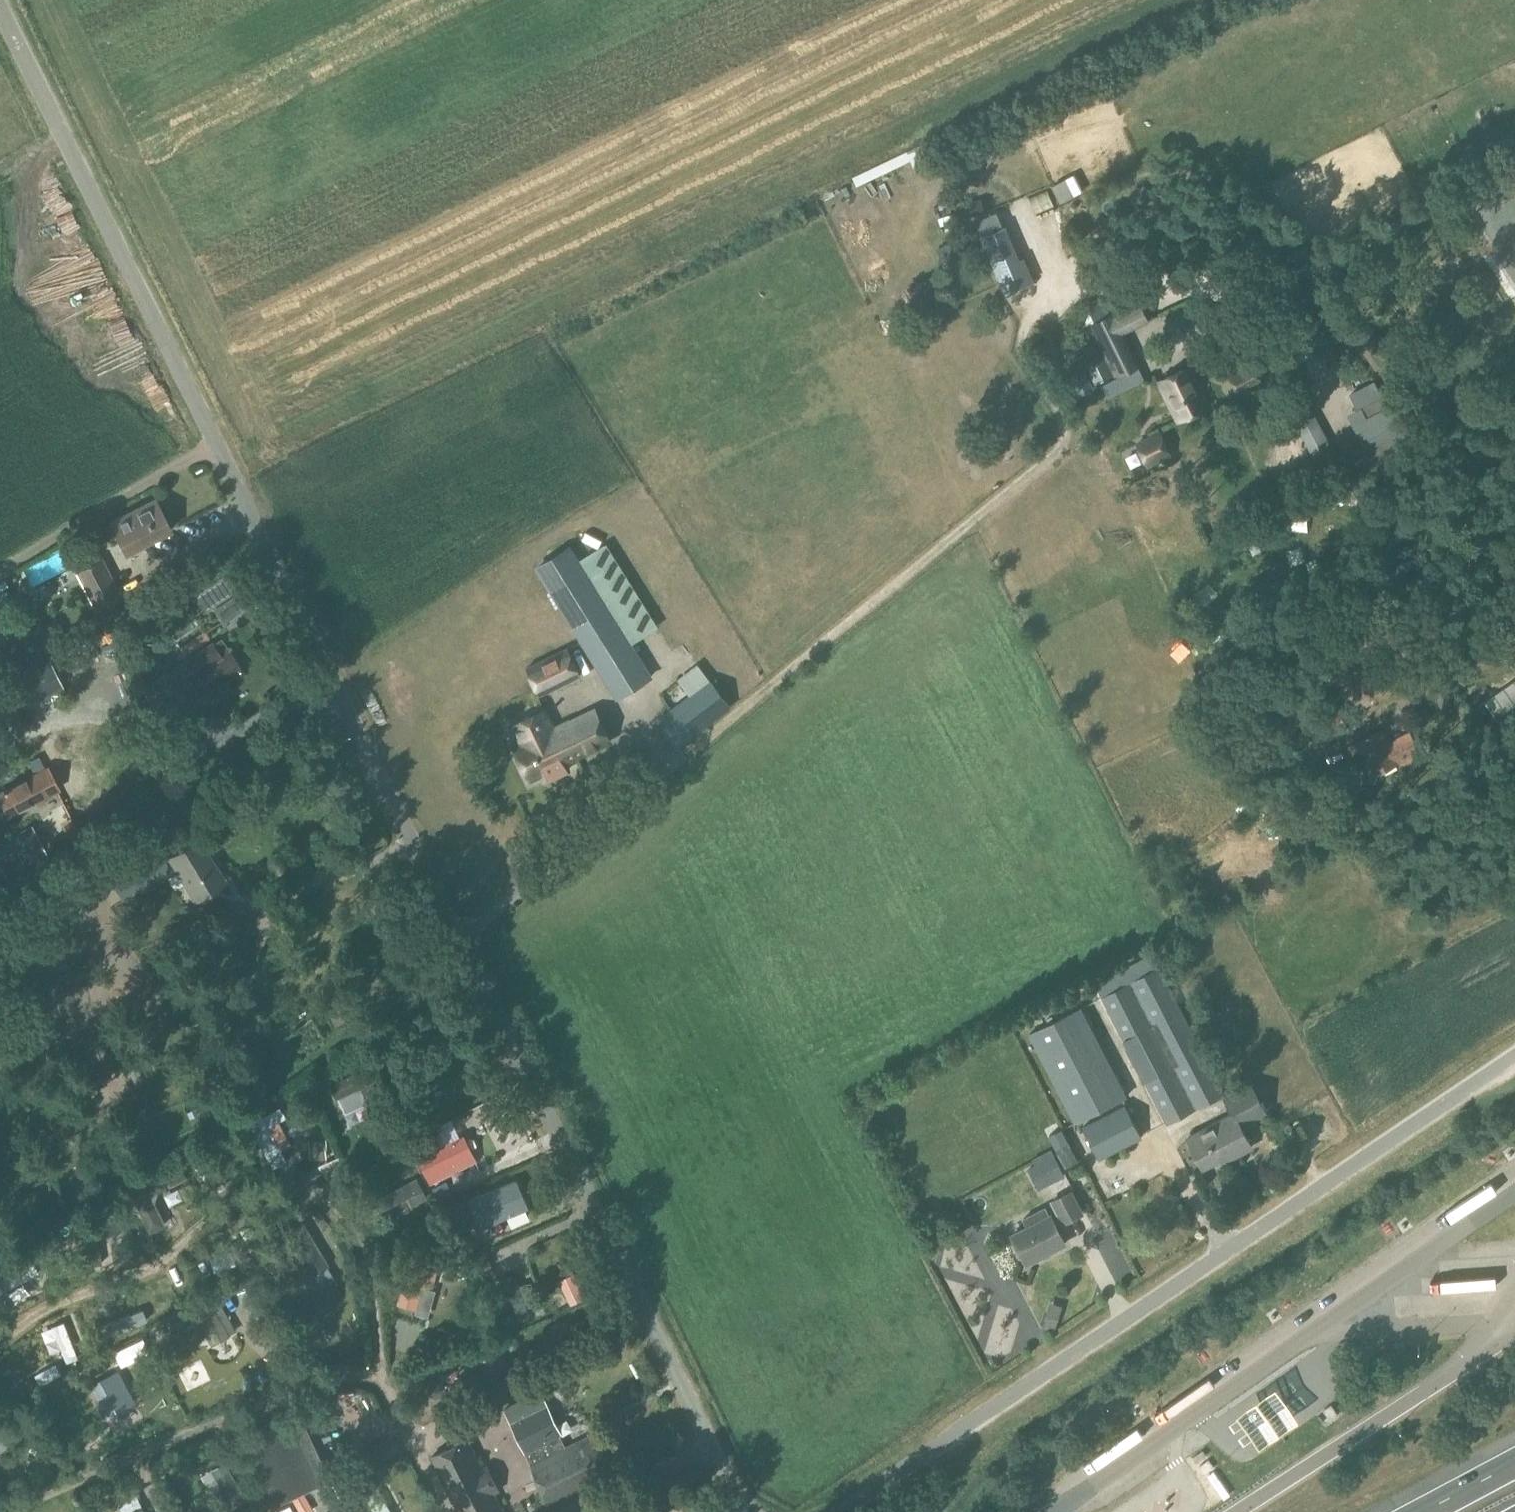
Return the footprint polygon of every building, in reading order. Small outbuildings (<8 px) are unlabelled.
[(986,210),(981,198),(965,205),(970,217),(986,210)] [(1018,261),(1004,228),(982,237),(1005,292),(1033,280),(1024,258),(1018,261)] [(1122,331),(1146,320),(1139,303),(1114,315),(1113,313),(1094,323),(1118,374),(1138,364),(1122,331)] [(997,356),(1000,367),(1014,363),(1011,352),(997,356)] [(1078,396),(1094,388),(1081,362),(1065,370),(1078,396)] [(1177,419),(1209,404),(1191,365),(1158,378),(1177,419)] [(1237,392),(1261,379),(1253,365),(1229,377),(1237,392)] [(1371,445),(1344,461),(1352,475),(1416,440),(1396,403),(1386,409),(1372,383),(1353,393),(1361,408),(1353,413),(1371,445)] [(1318,425),(1310,411),(1296,418),(1304,433),(1318,425)] [(113,530),(112,530),(124,553),(170,530),(158,507),(157,507),(153,499),(108,522),(113,530)] [(621,565),(594,582),(570,544),(535,565),(617,697),(652,676),(632,644),(660,627),(621,565)] [(97,611),(123,599),(101,557),(75,571),(97,611)] [(212,642),(187,659),(195,669),(188,673),(198,689),(206,684),(209,689),(243,669),(229,650),(228,650),(226,647),(220,651),(212,642)] [(540,696),(582,676),(580,670),(581,670),(570,650),(527,672),(536,691),(538,690),(540,696)] [(11,680),(25,707),(62,688),(49,661),(34,669),(31,661),(14,670),(18,677),(11,680)] [(172,708),(187,697),(170,671),(154,681),(172,708)] [(1499,720),(1514,709),(1514,679),(1485,700),(1499,720)] [(678,745),(680,744),(731,705),(710,680),(658,719),(678,745)] [(516,746),(532,778),(541,774),(549,782),(571,771),(567,761),(609,741),(594,709),(553,729),(543,709),(518,721),(527,741),(516,746)] [(1391,744),(1383,729),(1354,744),(1371,776),(1398,762),(1399,764),(1420,753),(1410,734),(1391,744)] [(1327,742),(1331,752),(1348,745),(1344,735),(1327,742)] [(57,789),(46,769),(0,793),(0,801),(7,814),(34,801),(38,808),(47,804),(43,796),(57,789)] [(47,806),(61,838),(73,833),(65,815),(58,818),(52,804),(47,806)] [(0,841),(0,864),(6,875),(47,854),(31,824),(0,841)] [(195,898),(224,880),(198,840),(169,858),(195,898)] [(129,863),(138,879),(166,862),(155,845),(129,863)] [(228,923),(193,943),(205,963),(225,952),(233,965),(247,957),(228,923)] [(1226,1093),(1160,965),(1159,966),(1153,953),(1113,973),(1119,987),(1101,996),(1167,1123),(1226,1093)] [(1075,1121),(1128,1095),(1081,1006),(1029,1032),(1075,1121)] [(240,1039),(249,1035),(239,1016),(231,1020),(240,1039)] [(361,1087),(367,1101),(382,1094),(369,1066),(331,1084),(337,1097),(361,1087)] [(1223,1162),(1252,1147),(1241,1124),(1266,1112),(1251,1083),(1225,1096),(1234,1113),(1188,1137),(1204,1167),(1222,1158),(1223,1162)] [(1141,1136),(1126,1105),(1125,1105),(1084,1126),(1100,1157),(1141,1136)] [(272,1168),(286,1161),(262,1116),(248,1123),(272,1168)] [(1078,1161),(1062,1129),(1049,1135),(1065,1167),(1078,1161)] [(473,1164),(473,1163),(469,1156),(475,1154),(465,1134),(427,1152),(441,1179),(473,1164)] [(1200,1174),(1206,1186),(1257,1160),(1251,1148),(1200,1174)] [(200,1157),(190,1164),(213,1194),(223,1187),(200,1157)] [(451,1177),(455,1185),(471,1178),(468,1170),(451,1177)] [(160,1176),(129,1192),(149,1232),(165,1224),(150,1195),(165,1188),(160,1176)] [(418,1178),(374,1200),(380,1212),(408,1197),(412,1205),(428,1197),(418,1178)] [(483,1229),(530,1208),(518,1181),(471,1202),(483,1229)] [(1064,1222),(1082,1212),(1071,1191),(1053,1200),(1064,1222)] [(1051,1215),(1050,1215),(1045,1206),(1024,1218),(1028,1227),(1012,1235),(1016,1242),(1013,1244),(1020,1257),(1023,1256),(1027,1263),(1065,1243),(1051,1215)] [(251,1225),(240,1231),(255,1261),(266,1255),(251,1225)] [(99,1246),(89,1248),(86,1226),(74,1227),(80,1273),(92,1271),(91,1265),(101,1264),(99,1246)] [(311,1276),(329,1264),(307,1228),(288,1238),(311,1276)] [(417,1309),(429,1268),(407,1263),(397,1304),(417,1309)] [(509,1317),(528,1309),(515,1273),(495,1280),(509,1317)] [(211,1345),(228,1335),(210,1303),(192,1313),(211,1345)] [(63,1322),(53,1327),(66,1362),(77,1358),(63,1322)] [(106,1417),(125,1406),(108,1374),(89,1383),(106,1417)] [(541,1389),(503,1407),(531,1464),(531,1463),(550,1502),(612,1472),(593,1433),(566,1447),(560,1436),(563,1434),(541,1389)] [(1274,1389),(1234,1416),(1257,1449),(1296,1421),(1274,1389)] [(244,1433),(275,1501),(326,1477),(296,1410),(244,1433)] [(459,1511),(504,1511),(495,1493),(500,1490),(487,1465),(482,1468),(467,1438),(431,1456),(459,1511)] [(221,1511),(244,1499),(224,1462),(211,1469),(222,1488),(211,1494),(221,1511)] [(367,1494),(376,1511),(392,1511),(381,1488),(367,1494)]
